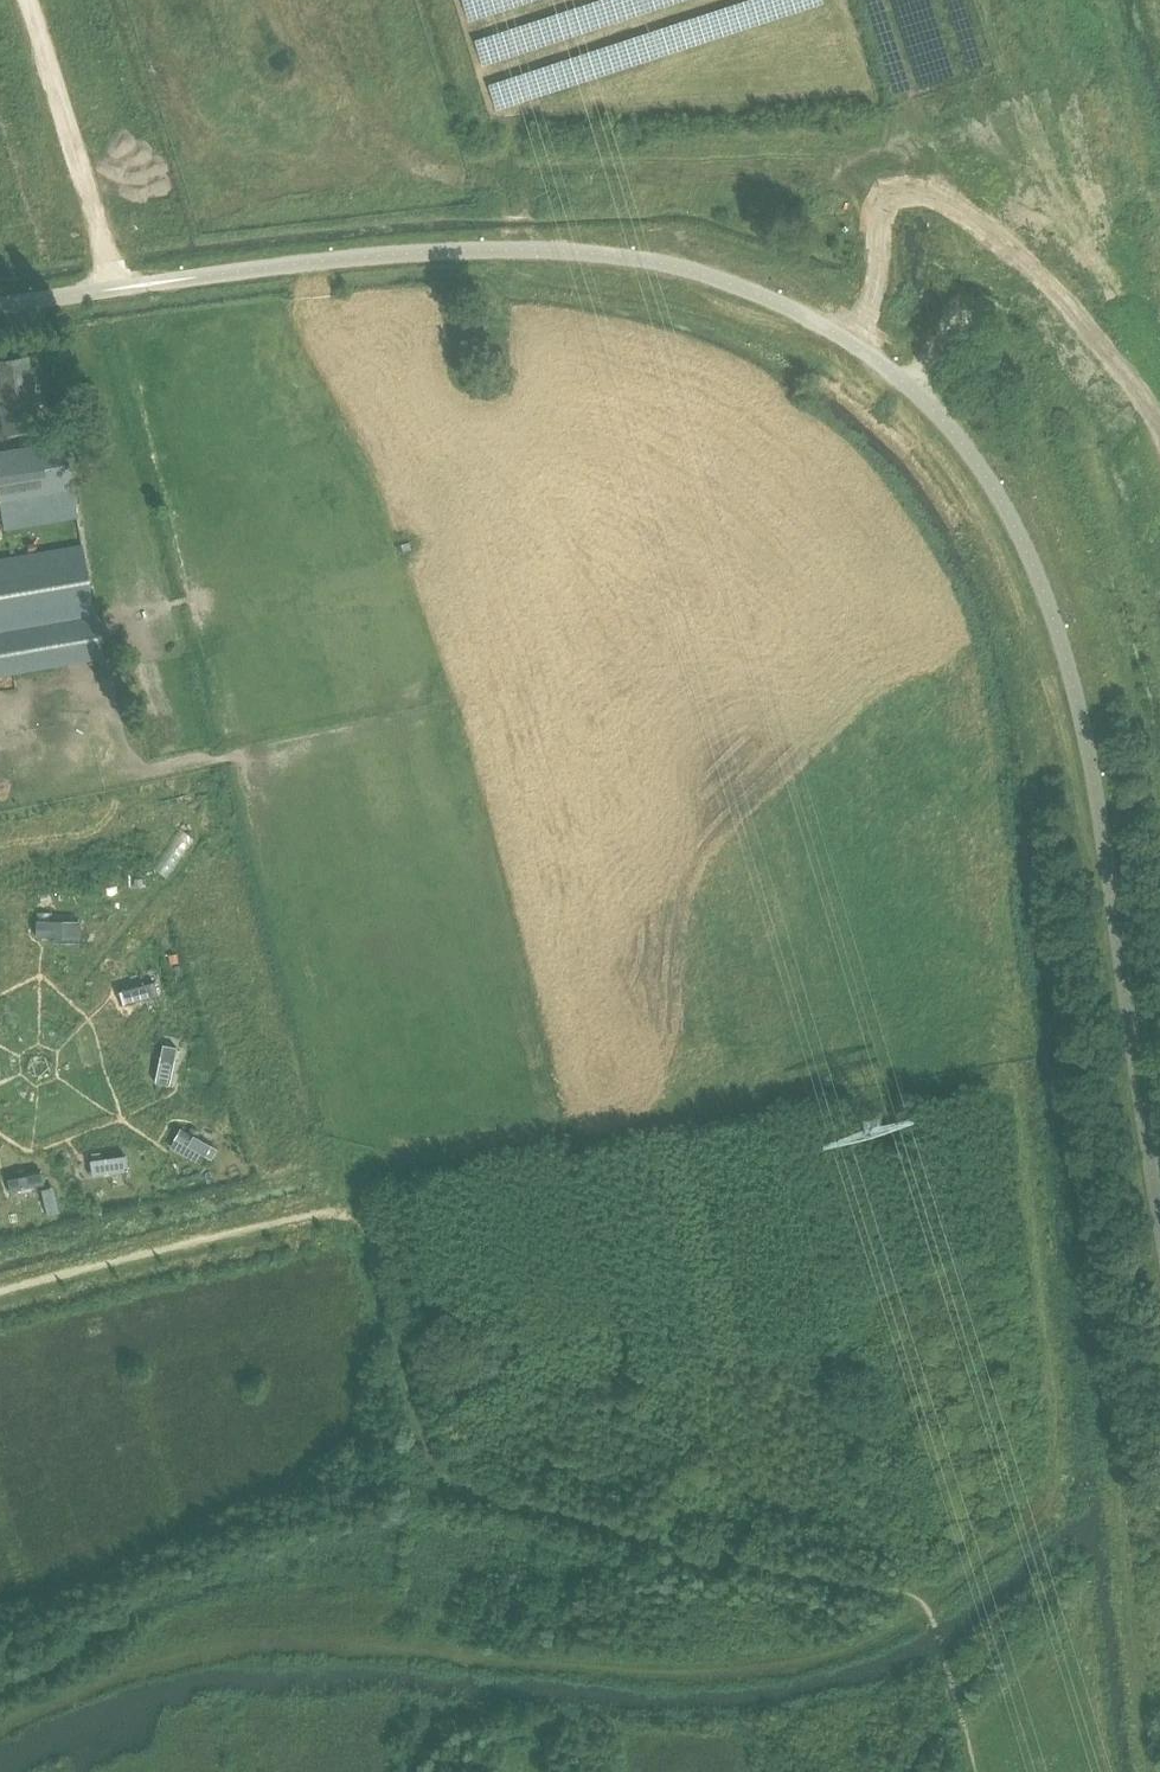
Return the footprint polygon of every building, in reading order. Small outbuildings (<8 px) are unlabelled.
[(3,437),(39,431),(28,356),(0,361),(0,415),(3,437)] [(76,517),(62,440),(0,451),(0,505),(4,530),(76,517)] [(100,658),(81,545),(0,559),(0,675),(100,658)] [(36,921),(36,936),(79,937),(79,922),(36,921)] [(154,981),(120,990),(124,1004),(157,995),(154,981)] [(176,1047),(162,1044),(154,1082),(168,1085),(176,1047)] [(180,1129),(179,1130),(178,1129),(173,1137),(175,1138),(174,1139),(210,1158),(215,1148),(180,1129)] [(127,1170),(125,1155),(89,1160),(90,1167),(88,1168),(90,1175),(127,1170)] [(9,1191),(43,1184),(41,1172),(6,1179),(9,1191)]
